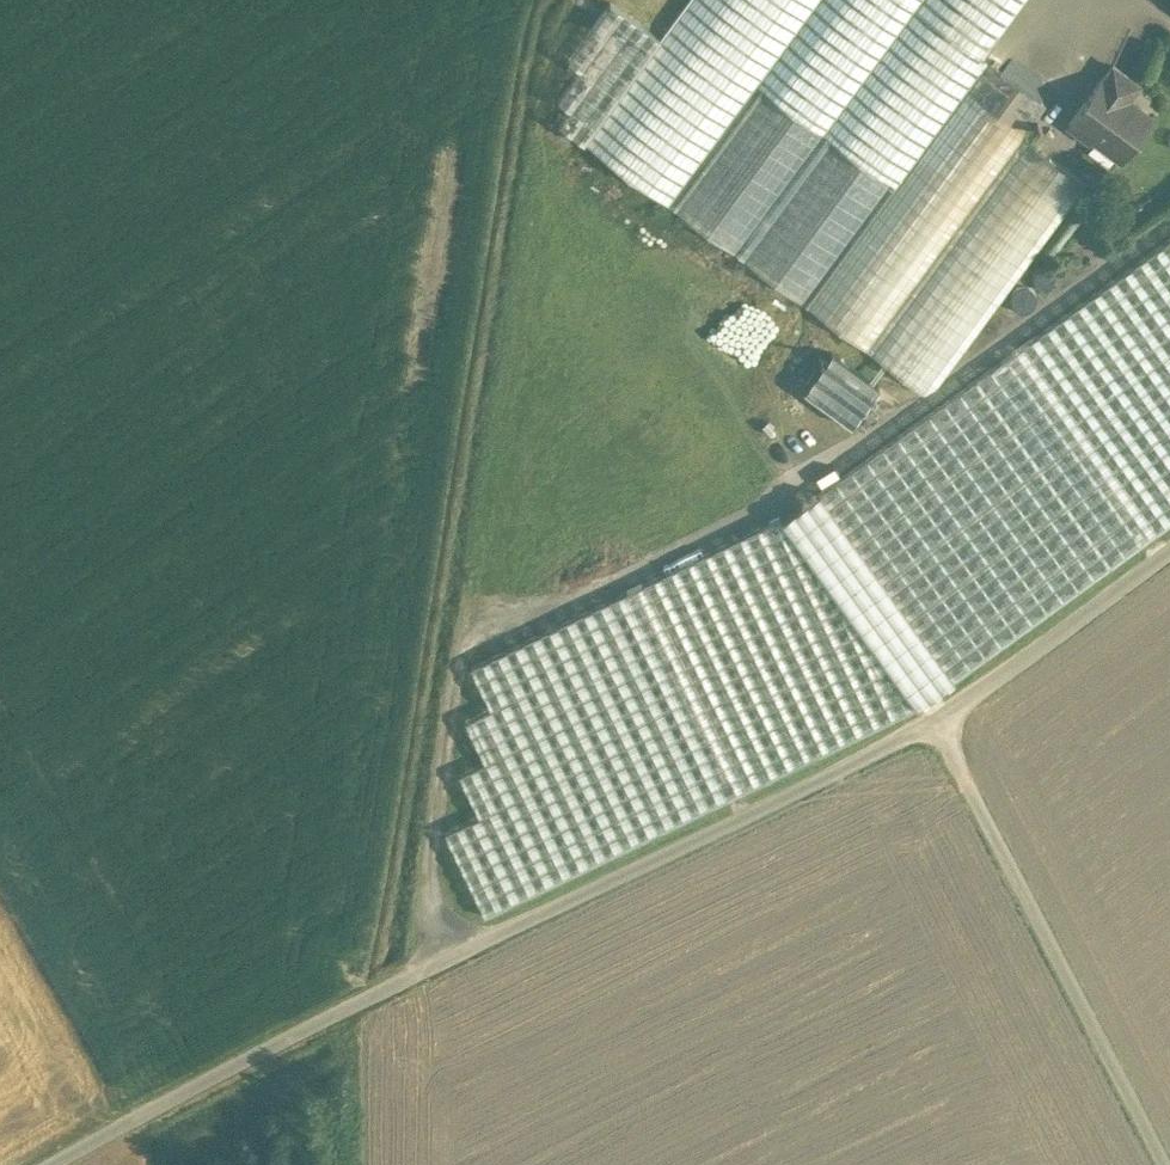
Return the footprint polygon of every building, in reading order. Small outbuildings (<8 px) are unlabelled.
[(671,42),(589,149),(847,339),(805,394),(855,435),(902,374),(933,395),(1088,191),(1031,149),(1054,110),(992,62),(1035,0),(610,0),(671,42)] [(1130,170),(1162,123),(1137,106),(1146,92),(1112,69),(1071,130),(1130,170)] [(824,498),(787,522),(480,669),(501,713),(476,727),(490,767),(469,781),(486,821),(454,836),(495,924),(910,718),(933,703),(1169,530),(1169,249),(824,498)]
